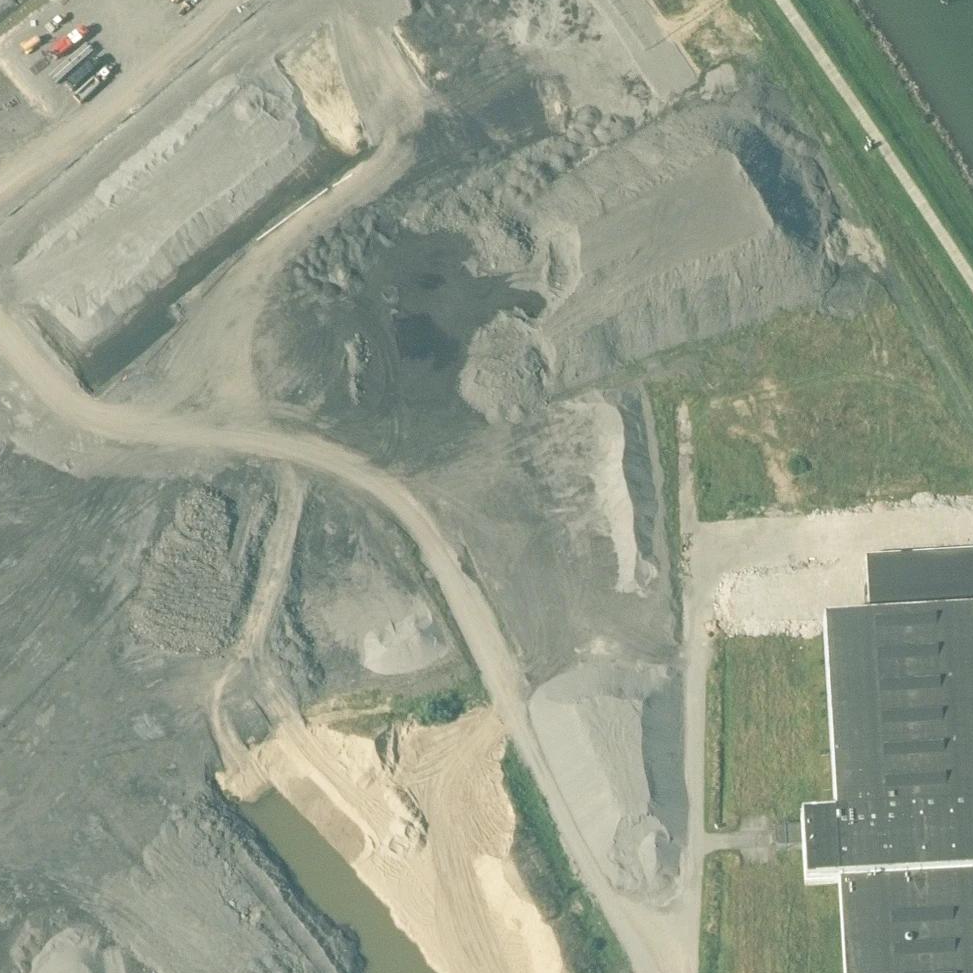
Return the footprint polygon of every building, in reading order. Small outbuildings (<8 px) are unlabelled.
[(39,0),(0,0),(0,32),(39,0)] [(961,634),(961,612),(972,612),(972,553),(857,555),(859,619),(806,620),(811,816),(781,817),(783,885),(828,884),(830,972),(972,972),(972,634),(961,634)]
